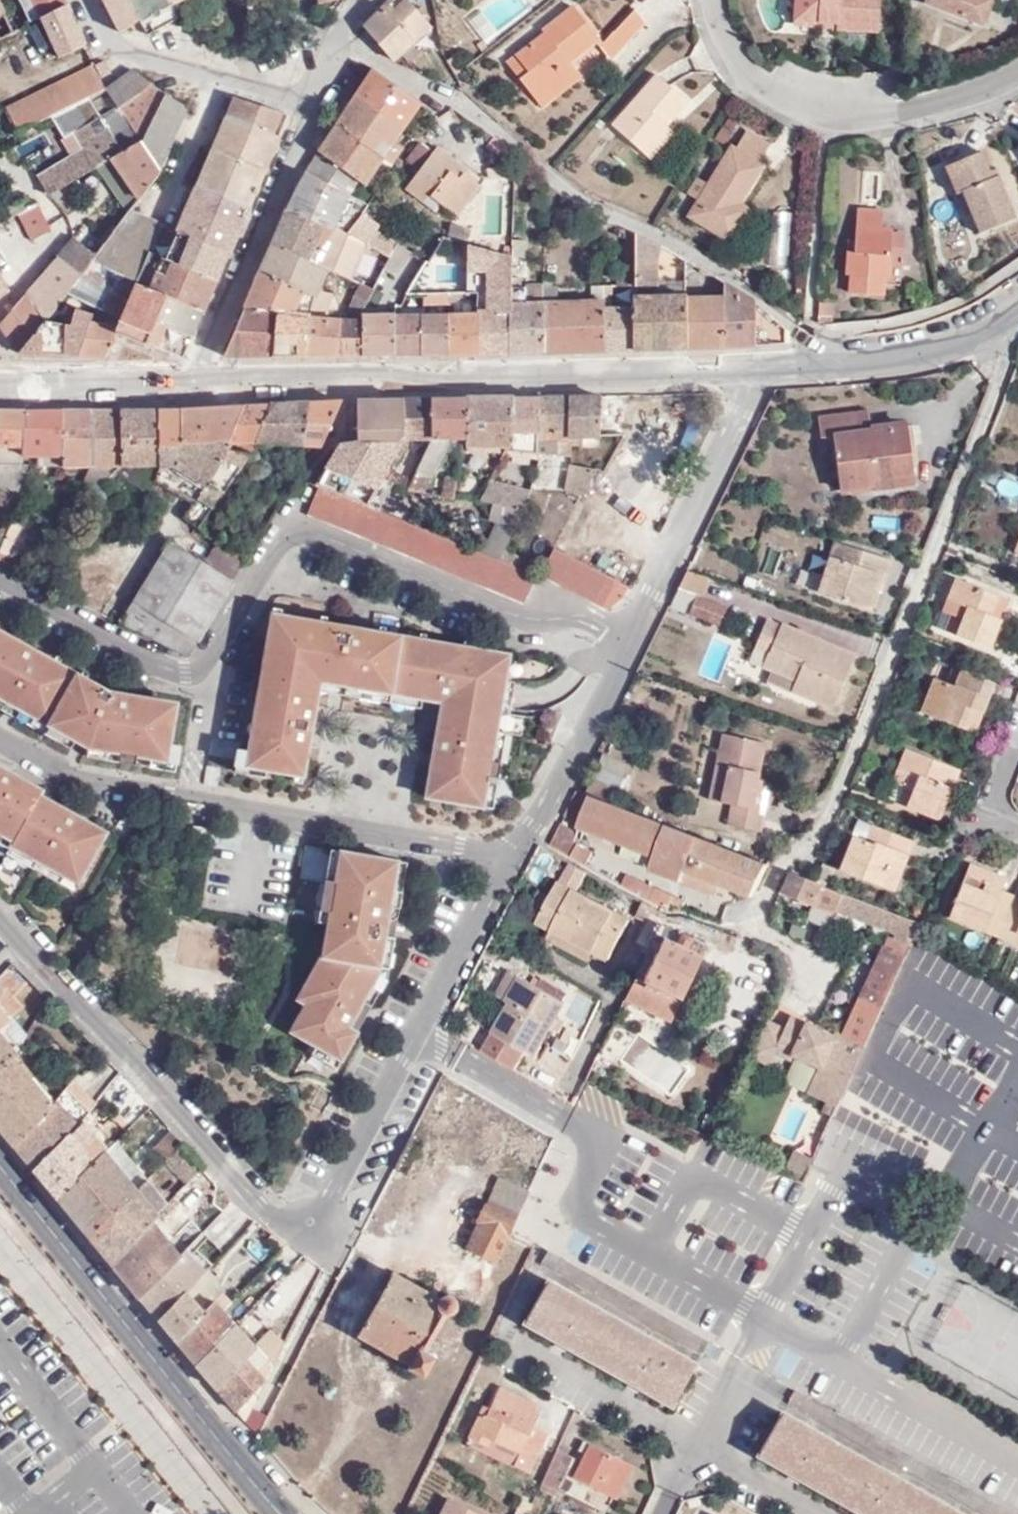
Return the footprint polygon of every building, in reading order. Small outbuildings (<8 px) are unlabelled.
[(32,24),(41,20),(68,6),(65,0),(21,0),(32,24)] [(120,31),(138,20),(127,0),(103,0),(120,31)] [(168,0),(127,0),(138,20),(139,22),(171,5),(168,0)] [(177,16),(196,6),(193,0),(179,0),(171,5),(139,22),(147,35),(178,18),(177,16)] [(365,24),(397,60),(432,25),(410,0),(392,0),(365,24)] [(478,7),(487,34),(516,25),(508,0),(501,0),(478,7)] [(794,17),(839,21),(839,27),(877,31),(880,0),(796,0),(794,17)] [(926,1),(981,23),(990,1),(988,0),(927,0),(926,1)] [(15,33),(2,7),(0,3),(0,41),(15,33)] [(41,20),(59,58),(85,46),(68,6),(41,20)] [(528,72),(520,80),(537,100),(567,76),(561,69),(570,62),(599,38),(575,7),(544,33),(546,34),(516,57),(528,72)] [(613,31),(598,48),(610,62),(646,21),(636,9),(614,33),(613,31)] [(839,27),(839,21),(794,17),(794,22),(839,27)] [(516,57),(508,64),(520,80),(528,72),(516,57)] [(112,71),(108,60),(95,67),(100,77),(112,71)] [(561,69),(567,76),(537,100),(543,108),(581,78),(570,62),(561,69)] [(93,98),(105,91),(101,78),(100,77),(95,67),(94,65),(4,109),(17,135),(53,118),(78,105),(82,103),(93,98)] [(120,110),(131,127),(133,129),(141,142),(162,172),(187,111),(131,69),(105,91),(120,110)] [(420,103),(375,69),(356,97),(402,130),(420,103)] [(656,75),(613,125),(642,151),(665,125),(686,100),(656,75)] [(339,97),(346,101),(351,94),(344,90),(339,97)] [(402,130),(356,97),(338,125),(385,156),(402,130)] [(86,110),(97,104),(93,98),(82,103),(86,110)] [(289,116),(235,98),(177,231),(230,254),(269,166),(289,116)] [(42,175),(53,193),(96,169),(112,159),(141,142),(133,129),(115,139),(102,117),(89,124),(78,105),(53,118),(65,138),(75,132),(85,150),(42,175)] [(115,115),(126,131),(131,127),(120,110),(115,115)] [(385,156),(338,125),(319,153),(358,182),(365,186),(385,156)] [(672,131),(665,125),(642,151),(649,158),(672,131)] [(746,132),(736,148),(732,146),(708,185),(698,179),(688,195),(698,201),(689,216),(731,241),(744,219),(734,214),(740,205),(764,166),(758,162),(769,145),(746,132)] [(140,199),(162,172),(141,142),(112,159),(96,169),(127,216),(131,211),(140,199)] [(455,217),(481,184),(465,173),(460,179),(450,171),(453,167),(434,153),(420,142),(406,160),(421,170),(405,191),(424,205),(429,198),(455,217)] [(466,168),(439,147),(434,153),(453,167),(450,171),(460,179),(465,173),(466,168)] [(963,194),(979,231),(1014,216),(997,175),(991,178),(980,151),(959,160),(970,186),(962,190),(963,194)] [(319,153),(307,174),(350,196),(358,182),(319,153)] [(385,156),(365,186),(374,192),(395,162),(385,156)] [(962,190),(970,186),(959,160),(944,166),(955,192),(955,193),(962,190)] [(350,196),(307,174),(288,210),(332,230),(345,237),(348,234),(356,222),(368,204),(350,196)] [(487,183),(488,233),(509,232),(508,182),(487,183)] [(49,231),(38,202),(19,213),(31,241),(49,231)] [(744,219),(749,210),(740,205),(734,214),(744,219)] [(332,230),(288,210),(272,245),(318,266),(329,239),(332,230)] [(881,210),(859,210),(858,241),(858,252),(847,252),(847,274),(851,274),(850,292),(884,293),(884,276),(890,276),(890,254),(903,254),(903,232),(890,232),(890,228),(882,228),(881,210)] [(127,216),(108,240),(96,256),(89,265),(136,285),(150,254),(163,226),(131,211),(127,216)] [(617,278),(617,286),(635,285),(635,233),(603,219),(600,228),(623,239),(625,277),(617,278)] [(382,238),(356,222),(348,234),(376,249),(382,238)] [(163,226),(150,254),(163,260),(217,283),(230,254),(177,231),(163,226)] [(657,269),(658,244),(635,233),(635,285),(634,296),(634,308),(634,351),(686,351),(686,296),(686,291),(677,291),(677,297),(657,297),(657,269)] [(94,254),(75,237),(58,256),(79,276),(89,265),(96,256),(94,254)] [(390,257),(395,246),(382,238),(376,249),(390,257)] [(355,250),(329,239),(318,266),(327,269),(345,277),(348,268),(355,250)] [(511,257),(508,354),(545,354),(545,303),(545,287),(521,287),(520,277),(524,277),(523,240),(512,239),(511,257)] [(858,241),(848,241),(847,252),(858,252),(858,241)] [(385,269),(396,276),(413,253),(397,243),(395,246),(390,257),(385,269)] [(511,257),(465,244),(467,293),(475,294),(475,304),(476,314),(479,355),(508,354),(511,257)] [(686,278),(687,260),(658,244),(657,269),(686,278)] [(318,266),(272,245),(261,273),(302,292),(314,296),(327,269),(318,266)] [(355,271),(362,253),(355,250),(348,268),(355,271)] [(58,256),(24,296),(0,324),(20,354),(45,321),(68,292),(79,276),(58,256)] [(149,291),(167,298),(204,313),(217,283),(163,260),(149,291)] [(694,296),(695,266),(687,260),(686,278),(686,291),(686,296),(694,296)] [(118,327),(116,332),(146,344),(155,322),(167,298),(149,291),(136,285),(89,265),(79,276),(68,292),(97,307),(112,313),(121,317),(118,327)] [(302,292),(261,273),(246,308),(276,312),(293,313),(302,292)] [(375,288),(361,283),(355,296),(368,301),(375,288)] [(708,291),(708,296),(694,296),(686,296),(686,351),(755,346),(755,303),(725,284),(724,296),(715,297),(715,291),(708,291)] [(591,301),(556,302),(545,303),(545,354),(603,351),(604,308),(604,295),(603,285),(591,286),(591,301)] [(604,295),(634,296),(635,285),(617,286),(603,285),(604,295)] [(556,302),(556,287),(545,287),(545,303),(556,302)] [(459,294),(460,305),(475,304),(475,294),(467,293),(459,294)] [(424,295),(422,305),(447,304),(447,294),(424,295)] [(368,301),(355,296),(345,321),(361,321),(361,317),(365,307),(368,301)] [(204,313),(167,298),(155,322),(193,339),(204,313)] [(381,316),(381,306),(365,307),(361,317),(381,316)] [(246,308),(226,355),(273,357),(276,312),(246,308)] [(634,351),(634,308),(604,308),(603,351),(634,351)] [(403,316),(399,309),(394,315),(395,356),(421,356),(422,315),(403,316)] [(77,310),(71,324),(45,321),(20,354),(77,356),(90,323),(93,314),(77,310)] [(310,319),(310,315),(293,313),(276,312),(273,357),(306,357),(310,319)] [(112,313),(109,324),(118,327),(121,317),(112,313)] [(479,355),(476,314),(447,315),(448,355),(479,355)] [(394,315),(381,316),(361,317),(361,321),(362,356),(395,356),(394,315)] [(448,355),(447,315),(422,315),(421,356),(448,355)] [(340,321),(310,319),(306,357),(337,357),(340,321)] [(340,321),(337,357),(362,356),(361,321),(345,321),(340,321)] [(146,344),(184,359),(193,339),(155,322),(146,344)] [(77,356),(106,357),(116,332),(118,327),(109,324),(90,323),(77,356)] [(665,410),(682,410),(682,395),(624,396),(626,433),(637,432),(650,432),(646,451),(665,451),(665,434),(665,410)] [(624,437),(626,433),(624,396),(596,397),(571,397),(570,441),(570,444),(578,444),(581,444),(581,438),(602,437),(624,437)] [(537,453),(557,454),(558,441),(570,441),(571,397),(541,398),(537,453)] [(468,437),(468,444),(512,445),(514,398),(492,398),(467,399),(468,437)] [(512,445),(512,451),(537,453),(541,398),(514,398),(512,445)] [(451,438),(468,437),(467,399),(431,400),(432,437),(434,437),(414,481),(409,493),(421,496),(439,454),(443,455),(451,438)] [(390,401),(359,402),(361,445),(400,446),(404,438),(406,438),(405,400),(390,401)] [(406,438),(408,438),(432,437),(431,400),(405,400),(406,438)] [(318,446),(321,446),(341,403),(308,404),(295,445),(318,446)] [(256,444),(259,444),(295,445),(308,404),(270,406),(256,444)] [(270,406),(257,406),(244,407),(230,440),(233,444),(256,444),(270,406)] [(233,444),(230,440),(244,407),(184,410),(184,444),(181,444),(174,467),(167,487),(194,504),(210,514),(215,507),(229,487),(259,444),(256,444),(233,444)] [(160,467),(160,445),(160,410),(121,411),(123,467),(160,467)] [(184,410),(175,410),(160,410),(160,445),(181,444),(184,444),(184,410)] [(665,434),(681,434),(682,410),(665,410),(665,434)] [(0,411),(0,447),(25,446),(28,411),(0,411)] [(36,466),(36,454),(62,455),(64,411),(28,411),(25,446),(23,466),(35,466),(36,466)] [(62,455),(61,466),(77,466),(77,461),(92,462),(92,411),(64,411),(62,455)] [(92,462),(92,466),(93,466),(123,467),(121,411),(101,411),(92,411),(92,462)] [(833,437),(840,489),(873,486),(873,480),(915,476),(908,420),(871,424),(869,411),(818,417),(820,438),(833,437)] [(646,451),(650,432),(637,432),(633,451),(646,451)] [(578,444),(570,444),(570,447),(586,447),(586,451),(602,451),(602,437),(581,438),(581,444),(578,444)] [(409,451),(408,438),(406,438),(404,438),(400,446),(409,451)] [(631,443),(623,438),(610,462),(618,466),(631,443)] [(557,454),(570,455),(570,447),(570,444),(570,441),(558,441),(557,454)] [(174,467),(181,444),(160,445),(160,467),(161,467),(174,467)] [(392,463),(400,446),(361,445),(342,445),(317,485),(327,489),(370,507),(373,500),(383,479),(389,469),(392,463)] [(0,447),(0,465),(23,466),(25,446),(0,447)] [(292,461),(284,475),(296,482),(299,478),(304,469),(292,461)] [(23,466),(0,465),(0,487),(24,494),(32,475),(35,466),(23,466)] [(570,465),(567,489),(583,496),(597,470),(570,465)] [(609,465),(604,474),(610,477),(614,468),(609,465)] [(982,477),(996,483),(1002,471),(987,465),(982,477)] [(54,475),(55,466),(36,466),(35,466),(32,475),(54,475)] [(93,466),(83,481),(94,493),(123,467),(93,466)] [(167,487),(174,467),(161,467),(156,481),(167,487)] [(409,493),(414,481),(389,469),(383,479),(409,493)] [(915,476),(873,480),(873,486),(874,491),(916,487),(915,476)] [(478,513),(500,519),(517,523),(531,490),(493,480),(478,513)] [(443,500),(452,502),(457,483),(447,481),(443,500)] [(485,582),(529,600),(539,576),(512,565),(502,561),(488,555),(454,541),(376,509),(370,507),(327,489),(316,513),(485,582)] [(376,509),(379,502),(373,500),(370,507),(376,509)] [(194,504),(183,519),(199,529),(210,514),(194,504)] [(214,539),(230,517),(215,507),(210,514),(199,529),(214,539)] [(500,519),(497,530),(513,535),(517,523),(500,519)] [(0,557),(0,560),(4,562),(8,553),(11,554),(23,524),(14,521),(10,532),(0,557)] [(1,529),(0,531),(0,557),(10,532),(1,529)] [(509,542),(495,537),(488,555),(502,561),(504,555),(509,542)] [(39,556),(48,548),(42,540),(32,549),(39,556)] [(218,541),(204,563),(235,583),(248,561),(236,553),(218,541)] [(882,575),(888,576),(893,560),(837,541),(820,592),(870,609),(882,575)] [(171,542),(133,602),(135,603),(199,642),(235,583),(204,563),(171,542)] [(254,552),(241,544),(236,553),(248,561),(254,552)] [(608,611),(623,601),(629,588),(554,549),(539,576),(608,611)] [(514,560),(504,555),(502,561),(512,565),(514,560)] [(817,586),(819,572),(801,569),(799,583),(817,586)] [(675,597),(693,605),(690,614),(718,625),(725,608),(703,599),(711,579),(688,571),(675,597)] [(991,616),(999,595),(955,578),(941,611),(950,615),(962,619),(955,635),(990,649),(1002,620),(991,616)] [(1002,620),(1010,599),(999,595),(991,616),(1002,620)] [(675,597),(671,606),(690,614),(693,605),(675,597)] [(135,603),(121,624),(189,658),(199,642),(135,603)] [(944,631),(955,635),(962,619),(950,615),(941,611),(935,628),(944,631)] [(304,708),(307,689),(444,713),(429,799),(487,809),(491,783),(501,785),(505,764),(495,763),(500,733),(492,731),(496,712),(501,713),(511,656),(374,632),(373,639),(344,634),(345,627),(284,617),(274,615),(261,695),(253,694),(239,775),(305,787),(311,756),(305,755),(309,732),(315,733),(318,711),(304,708)] [(793,691),(834,708),(856,655),(782,623),(781,626),(768,621),(756,648),(770,655),(764,667),(773,671),(797,681),(793,691)] [(82,745),(85,739),(98,746),(96,750),(128,755),(127,765),(142,768),(144,758),(174,763),(183,708),(118,697),(0,632),(0,699),(82,745)] [(750,661),(764,667),(770,655),(756,648),(750,661)] [(961,670),(951,666),(944,682),(954,686),(961,670)] [(983,713),(995,684),(961,670),(954,686),(944,682),(935,678),(922,711),(965,730),(973,709),(983,713)] [(773,671),(769,681),(793,691),(797,681),(773,671)] [(965,730),(975,734),(983,713),(973,709),(965,730)] [(724,734),(711,800),(732,805),(751,809),(758,778),(766,744),(724,734)] [(952,789),(943,785),(951,766),(905,747),(892,782),(902,786),(897,803),(939,821),(952,789)] [(632,763),(606,751),(591,783),(616,795),(632,763)] [(82,819),(41,797),(46,789),(18,775),(16,777),(5,771),(6,768),(0,765),(0,832),(18,842),(15,847),(43,861),(38,871),(53,879),(58,869),(82,882),(108,833),(97,826),(95,829),(81,822),(82,819)] [(952,789),(960,770),(951,766),(943,785),(952,789)] [(758,778),(751,809),(732,805),(731,811),(760,817),(768,780),(758,778)] [(897,803),(902,786),(892,782),(885,799),(897,803)] [(583,821),(581,827),(658,857),(670,827),(579,792),(568,815),(583,821)] [(763,818),(760,817),(731,811),(728,825),(760,832),(763,818)] [(872,825),(865,822),(860,820),(854,835),(859,837),(866,840),(872,825)] [(578,840),(582,831),(564,822),(553,844),(582,860),(589,846),(578,840)] [(901,872),(914,841),(872,824),(872,825),(866,840),(859,837),(854,835),(840,869),(884,887),(891,869),(901,872)] [(703,837),(670,825),(670,827),(658,857),(654,870),(720,895),(724,884),(690,871),(697,852),(703,837)] [(697,852),(690,871),(724,884),(753,896),(769,862),(703,837),(697,852)] [(306,843),(301,875),(327,879),(332,847),(306,843)] [(322,912),(330,913),(323,957),(297,1002),(305,1007),(290,1034),(342,1064),(360,1033),(353,1029),(380,980),(384,957),(376,955),(378,940),(395,942),(408,864),(332,851),(322,912)] [(991,871),(971,863),(966,873),(986,881),(991,871)] [(884,887),(894,890),(901,872),(891,869),(884,887)] [(1001,894),(1003,890),(1007,877),(991,871),(986,881),(966,873),(948,918),(1017,946),(1017,900),(1001,894)] [(687,899),(629,873),(625,883),(644,893),(647,895),(649,896),(656,900),(669,908),(673,901),(685,905),(687,899)] [(780,893),(833,914),(835,910),(842,893),(815,882),(790,873),(780,893)] [(559,882),(539,922),(553,929),(596,952),(610,959),(631,920),(559,882)] [(1003,890),(1001,894),(1017,900),(1017,896),(1003,890)] [(837,1107),(845,1089),(917,932),(921,924),(842,893),(835,910),(895,934),(893,940),(887,937),(842,1034),(838,1032),(836,1036),(821,1067),(809,1094),(828,1102),(837,1107)] [(647,955),(655,939),(665,917),(643,904),(635,918),(644,923),(632,948),(647,955)] [(933,915),(928,913),(923,925),(928,927),(933,915)] [(928,927),(923,925),(921,924),(917,932),(925,937),(928,927)] [(671,1023),(707,948),(662,925),(655,939),(647,955),(624,1000),(626,1001),(671,1023)] [(548,939),(590,962),(596,952),(553,929),(548,939)] [(23,986),(6,969),(1,974),(10,985),(4,991),(18,1006),(7,1017),(9,1021),(23,1007),(12,997),(23,986)] [(497,994),(509,1001),(522,977),(511,970),(497,994)] [(10,985),(1,974),(0,975),(0,987),(3,990),(4,991),(10,985)] [(535,1056),(566,1002),(522,977),(509,1001),(512,1003),(496,1032),(526,1050),(535,1056)] [(4,1029),(10,1022),(9,1021),(7,1017),(18,1006),(4,991),(3,990),(0,995),(0,1033),(4,1029)] [(618,1056),(639,1027),(623,1016),(605,1046),(618,1056)] [(821,1067),(836,1036),(792,1016),(786,1028),(769,1020),(752,1056),(770,1065),(776,1053),(789,1059),(792,1054),(821,1067)] [(25,1040),(10,1022),(4,1029),(0,1033),(0,1036),(16,1055),(25,1040)] [(502,1060),(515,1068),(526,1050),(496,1032),(486,1051),(502,1060)] [(14,1059),(16,1055),(0,1036),(0,1072),(14,1059)] [(4,1131),(16,1146),(53,1107),(46,1099),(14,1059),(0,1072),(0,1126),(4,1131)] [(77,1085),(61,1095),(77,1119),(93,1108),(77,1085)] [(57,1103),(50,1096),(46,1099),(53,1107),(57,1103)] [(823,1111),(833,1116),(837,1107),(828,1102),(823,1111)] [(79,1127),(57,1103),(53,1107),(16,1146),(37,1171),(72,1136),(79,1127)] [(695,1122),(693,1128),(702,1133),(705,1127),(695,1122)] [(173,1133),(158,1149),(169,1160),(183,1145),(173,1133)] [(395,1168),(408,1174),(426,1139),(414,1133),(395,1168)] [(95,1163),(72,1136),(37,1171),(60,1198),(95,1163)] [(116,1143),(105,1154),(118,1169),(130,1159),(116,1143)] [(169,1160),(166,1163),(187,1186),(203,1169),(183,1145),(169,1160)] [(794,1149),(784,1171),(803,1180),(814,1158),(794,1149)] [(118,1169),(105,1154),(95,1163),(60,1198),(93,1238),(138,1192),(118,1169)] [(130,1159),(118,1169),(138,1192),(149,1181),(130,1159)] [(205,1183),(211,1189),(216,1184),(203,1169),(187,1186),(172,1201),(180,1209),(205,1183)] [(487,1203),(505,1212),(517,1188),(499,1179),(487,1203)] [(159,1193),(149,1181),(138,1192),(148,1204),(159,1193)] [(469,1247),(496,1262),(529,1194),(517,1188),(505,1212),(487,1203),(477,1223),(480,1224),(469,1247)] [(138,1192),(93,1238),(113,1262),(152,1221),(169,1204),(159,1193),(148,1204),(138,1192)] [(221,1225),(226,1220),(221,1213),(215,1219),(221,1225)] [(223,1227),(221,1225),(215,1219),(208,1226),(216,1234),(223,1227)] [(180,1255),(152,1221),(113,1262),(123,1274),(141,1295),(166,1269),(180,1255)] [(207,1270),(186,1249),(180,1255),(166,1269),(141,1295),(160,1318),(186,1292),(195,1283),(207,1270)] [(541,1265),(700,1354),(708,1341),(662,1315),(549,1251),(541,1265)] [(203,1292),(216,1278),(208,1269),(207,1270),(195,1283),(203,1292)] [(456,1310),(458,1310),(470,1316),(482,1290),(463,1281),(456,1294),(450,1293),(445,1293),(439,1298),(392,1273),(360,1337),(410,1364),(408,1370),(425,1378),(437,1356),(428,1350),(447,1315),(451,1314),(455,1312),(456,1310)] [(530,1324),(679,1409),(705,1365),(556,1279),(530,1324)] [(213,1303),(203,1292),(195,1283),(186,1292),(203,1312),(213,1303)] [(203,1312),(186,1292),(160,1318),(177,1339),(203,1312)] [(231,1303),(222,1293),(215,1301),(223,1311),(231,1303)] [(235,1325),(224,1312),(223,1311),(215,1301),(213,1303),(203,1312),(177,1339),(197,1363),(235,1325)] [(270,1327),(285,1342),(290,1333),(277,1319),(270,1327)] [(256,1349),(254,1346),(235,1325),(197,1363),(219,1389),(256,1349)] [(270,1327),(268,1325),(254,1346),(256,1349),(267,1362),(272,1368),(285,1342),(270,1327)] [(260,1370),(267,1362),(256,1349),(219,1389),(245,1420),(256,1398),(253,1395),(263,1385),(267,1378),(260,1370)] [(267,1378),(272,1368),(267,1362),(260,1370),(267,1378)] [(487,1413),(480,1409),(467,1437),(488,1446),(491,1439),(521,1453),(514,1467),(528,1473),(548,1432),(534,1426),(540,1413),(535,1410),(537,1404),(500,1386),(487,1413)] [(900,1483),(780,1416),(761,1453),(870,1513),(955,1513),(900,1483)] [(467,1437),(463,1445),(514,1467),(521,1453),(491,1439),(488,1446),(467,1437)] [(633,1466),(584,1440),(579,1451),(584,1453),(573,1477),(612,1498),(616,1500),(633,1466)] [(441,1457),(454,1463),(459,1454),(446,1447),(441,1457)] [(576,1449),(571,1459),(556,1490),(602,1513),(604,1513),(612,1498),(573,1477),(584,1453),(579,1451),(576,1449)] [(556,1490),(571,1459),(557,1451),(542,1483),(556,1490)] [(446,1500),(439,1513),(473,1513),(446,1500)] [(515,1513),(516,1513),(528,1513),(531,1507),(520,1502),(515,1513)]
